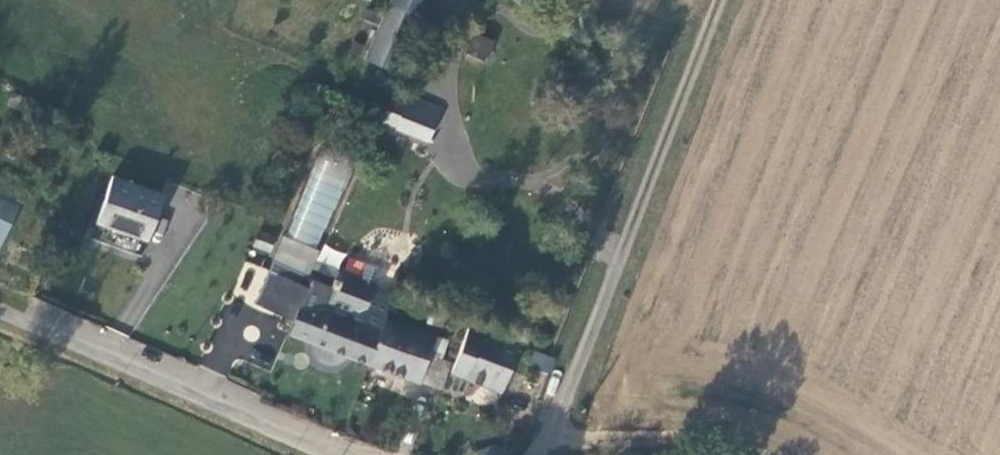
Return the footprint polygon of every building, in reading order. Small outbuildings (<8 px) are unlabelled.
[(426,0),(389,0),(364,58),(396,71),(426,0)] [(473,33),(466,54),(488,61),(494,41),(473,33)] [(428,142),(441,109),(394,90),(381,123),(428,142)] [(304,277),(353,169),(321,154),(271,262),(304,277)] [(164,191),(112,172),(98,219),(147,236),(164,191)] [(24,193),(0,182),(0,237),(24,193)] [(336,276),(345,253),(322,244),(313,267),(336,276)] [(330,287),(311,280),(302,300),(348,318),(351,310),(356,312),(366,308),(374,289),(365,286),(363,277),(342,269),(338,280),(333,279),(330,287)] [(356,321),(380,331),(385,317),(393,295),(374,289),(366,308),(356,312),(351,310),(348,318),(356,321)] [(289,334),(368,365),(380,331),(356,321),(348,318),(302,300),(289,334)] [(368,365),(440,389),(457,344),(385,317),(380,331),(368,365)] [(521,344),(486,330),(484,333),(468,327),(450,375),(501,395),(521,344)] [(532,365),(550,370),(554,357),(536,352),(532,365)]
